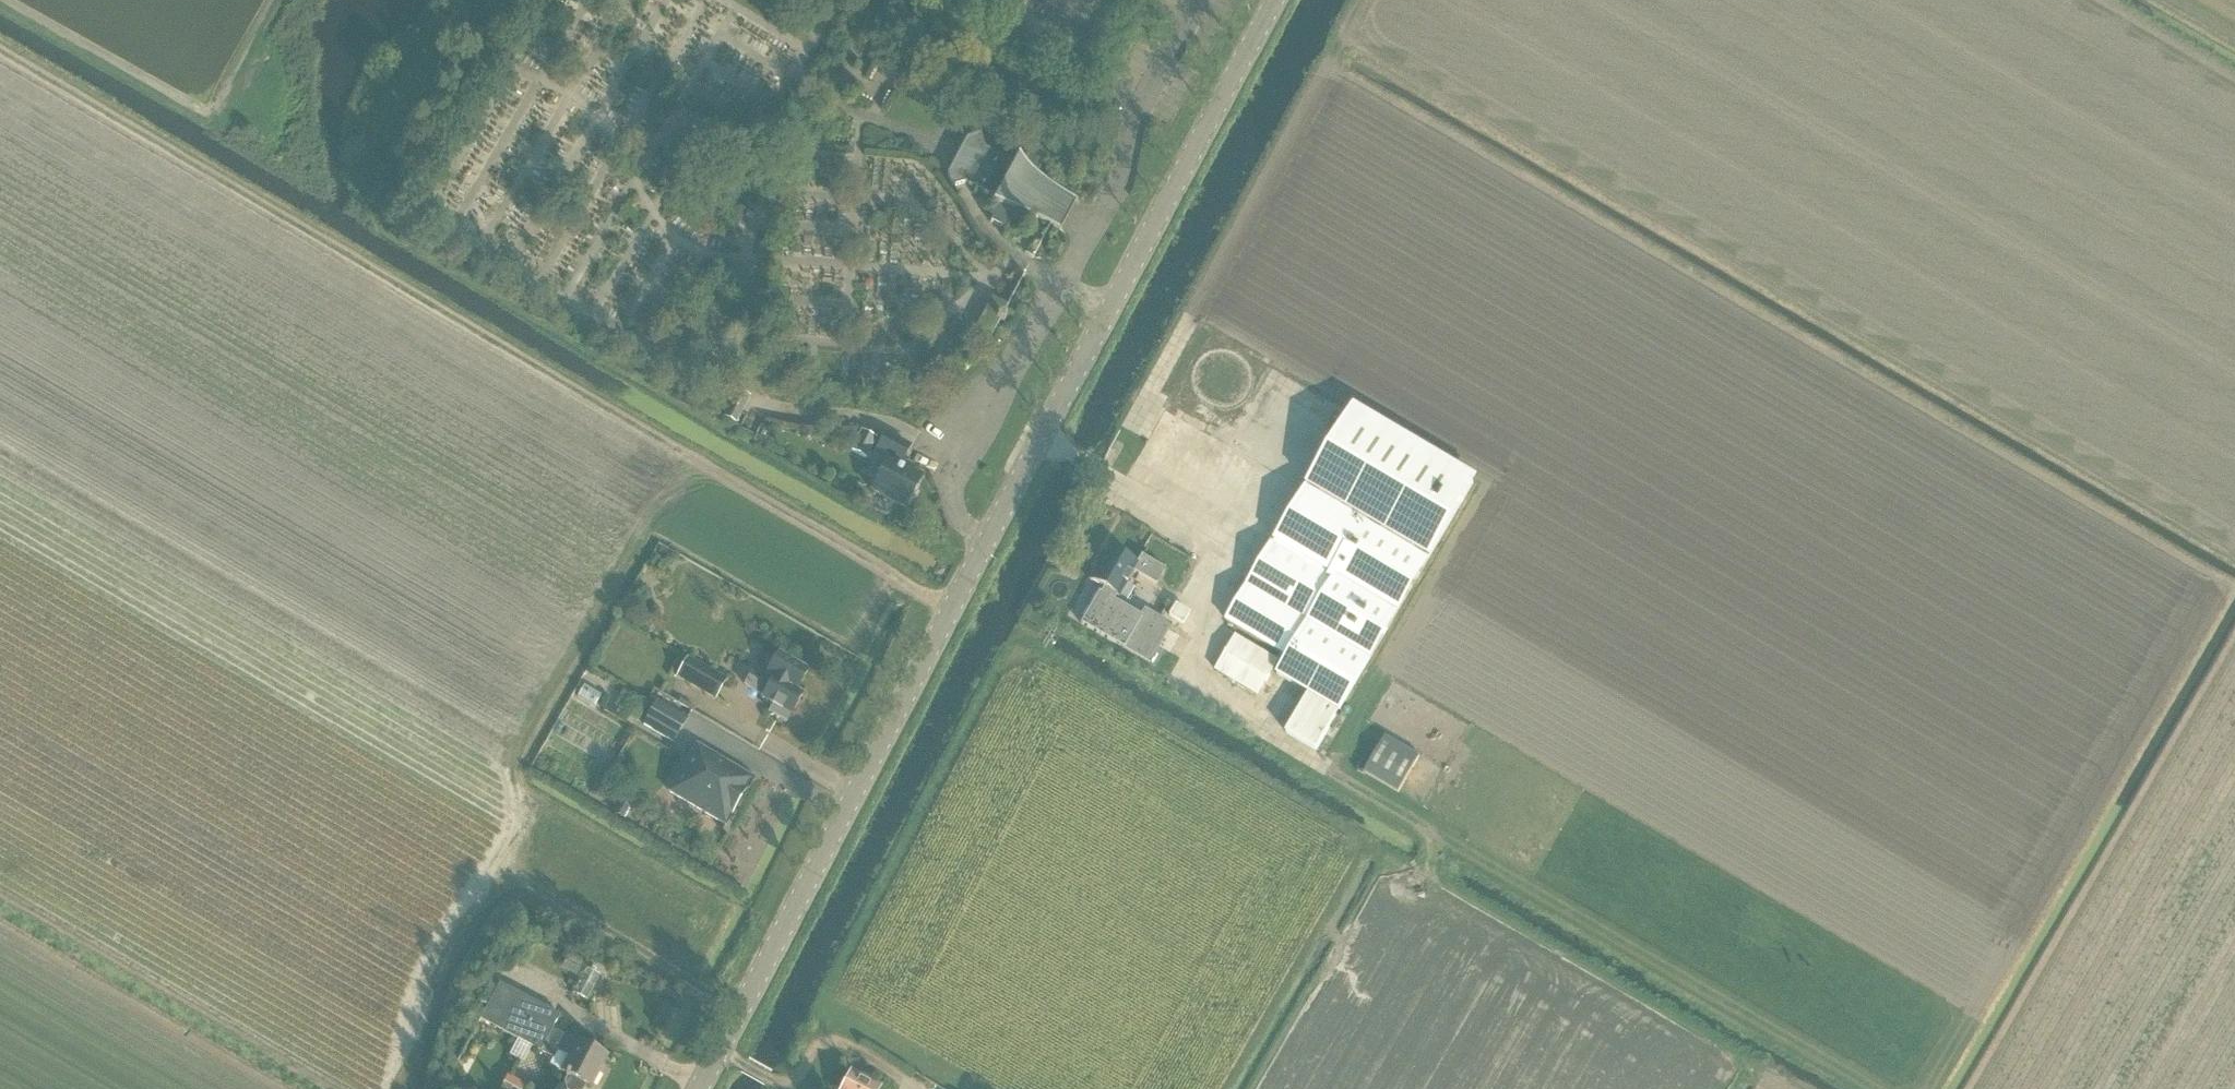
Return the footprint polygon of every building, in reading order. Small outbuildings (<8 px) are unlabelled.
[(985,148),(983,138),(981,133),(967,138),(949,174),(952,187),(965,183),(984,191),(997,199),(994,204),(1000,206),(991,222),(1008,230),(1018,211),(1027,213),(1056,226),(1071,197),(1046,182),(1037,175),(1048,155),(1032,146),(1023,163),(1019,158),(1015,164),(1001,156),(985,148)] [(989,345),(1009,304),(994,297),(973,338),(989,345)] [(1341,712),(1431,559),(1479,478),(1354,404),(1305,485),(1308,487),(1227,621),(1288,657),(1278,674),(1341,712)] [(1258,427),(1289,446),(1297,433),(1266,414),(1258,427)] [(863,431),(852,449),(867,457),(877,439),(863,431)] [(901,466),(910,447),(885,433),(875,451),(889,459),(872,490),(906,508),(922,478),(901,466)] [(1280,468),(1270,489),(1281,494),(1290,473),(1280,468)] [(1109,548),(1091,581),(1120,598),(1130,580),(1138,585),(1142,576),(1157,585),(1166,569),(1142,555),(1137,564),(1109,548)] [(1146,608),(1141,616),(1100,593),(1083,623),(1168,671),(1190,635),(1173,625),(1146,608)] [(1189,616),(1174,607),(1166,619),(1181,628),(1189,616)] [(1280,660),(1237,634),(1216,670),(1259,696),(1280,660)] [(803,695),(797,692),(810,669),(779,651),(766,674),(755,667),(744,686),(763,696),(762,699),(773,705),(770,712),(788,721),(803,695)] [(717,700),(728,679),(689,657),(677,677),(717,700)] [(605,685),(599,696),(615,705),(621,694),(605,685)] [(688,718),(657,700),(643,725),(674,743),(688,718)] [(1386,736),(1365,772),(1400,792),(1421,756),(1386,736)] [(697,745),(670,791),(727,824),(754,779),(697,745)] [(619,800),(613,811),(625,818),(631,807),(619,800)] [(577,977),(585,964),(570,955),(562,968),(577,977)] [(588,1001),(602,975),(587,967),(573,993),(588,1001)] [(610,1057),(554,1029),(561,1016),(501,983),(480,1020),(554,1058),(550,1066),(569,1075),(565,1083),(567,1088),(585,1088),(587,1087),(591,1088),(593,1088),(610,1057)] [(852,1069),(841,1088),(881,1088),(883,1085),(852,1069)] [(525,1087),(508,1077),(503,1084),(511,1088),(523,1088),(525,1087)]
